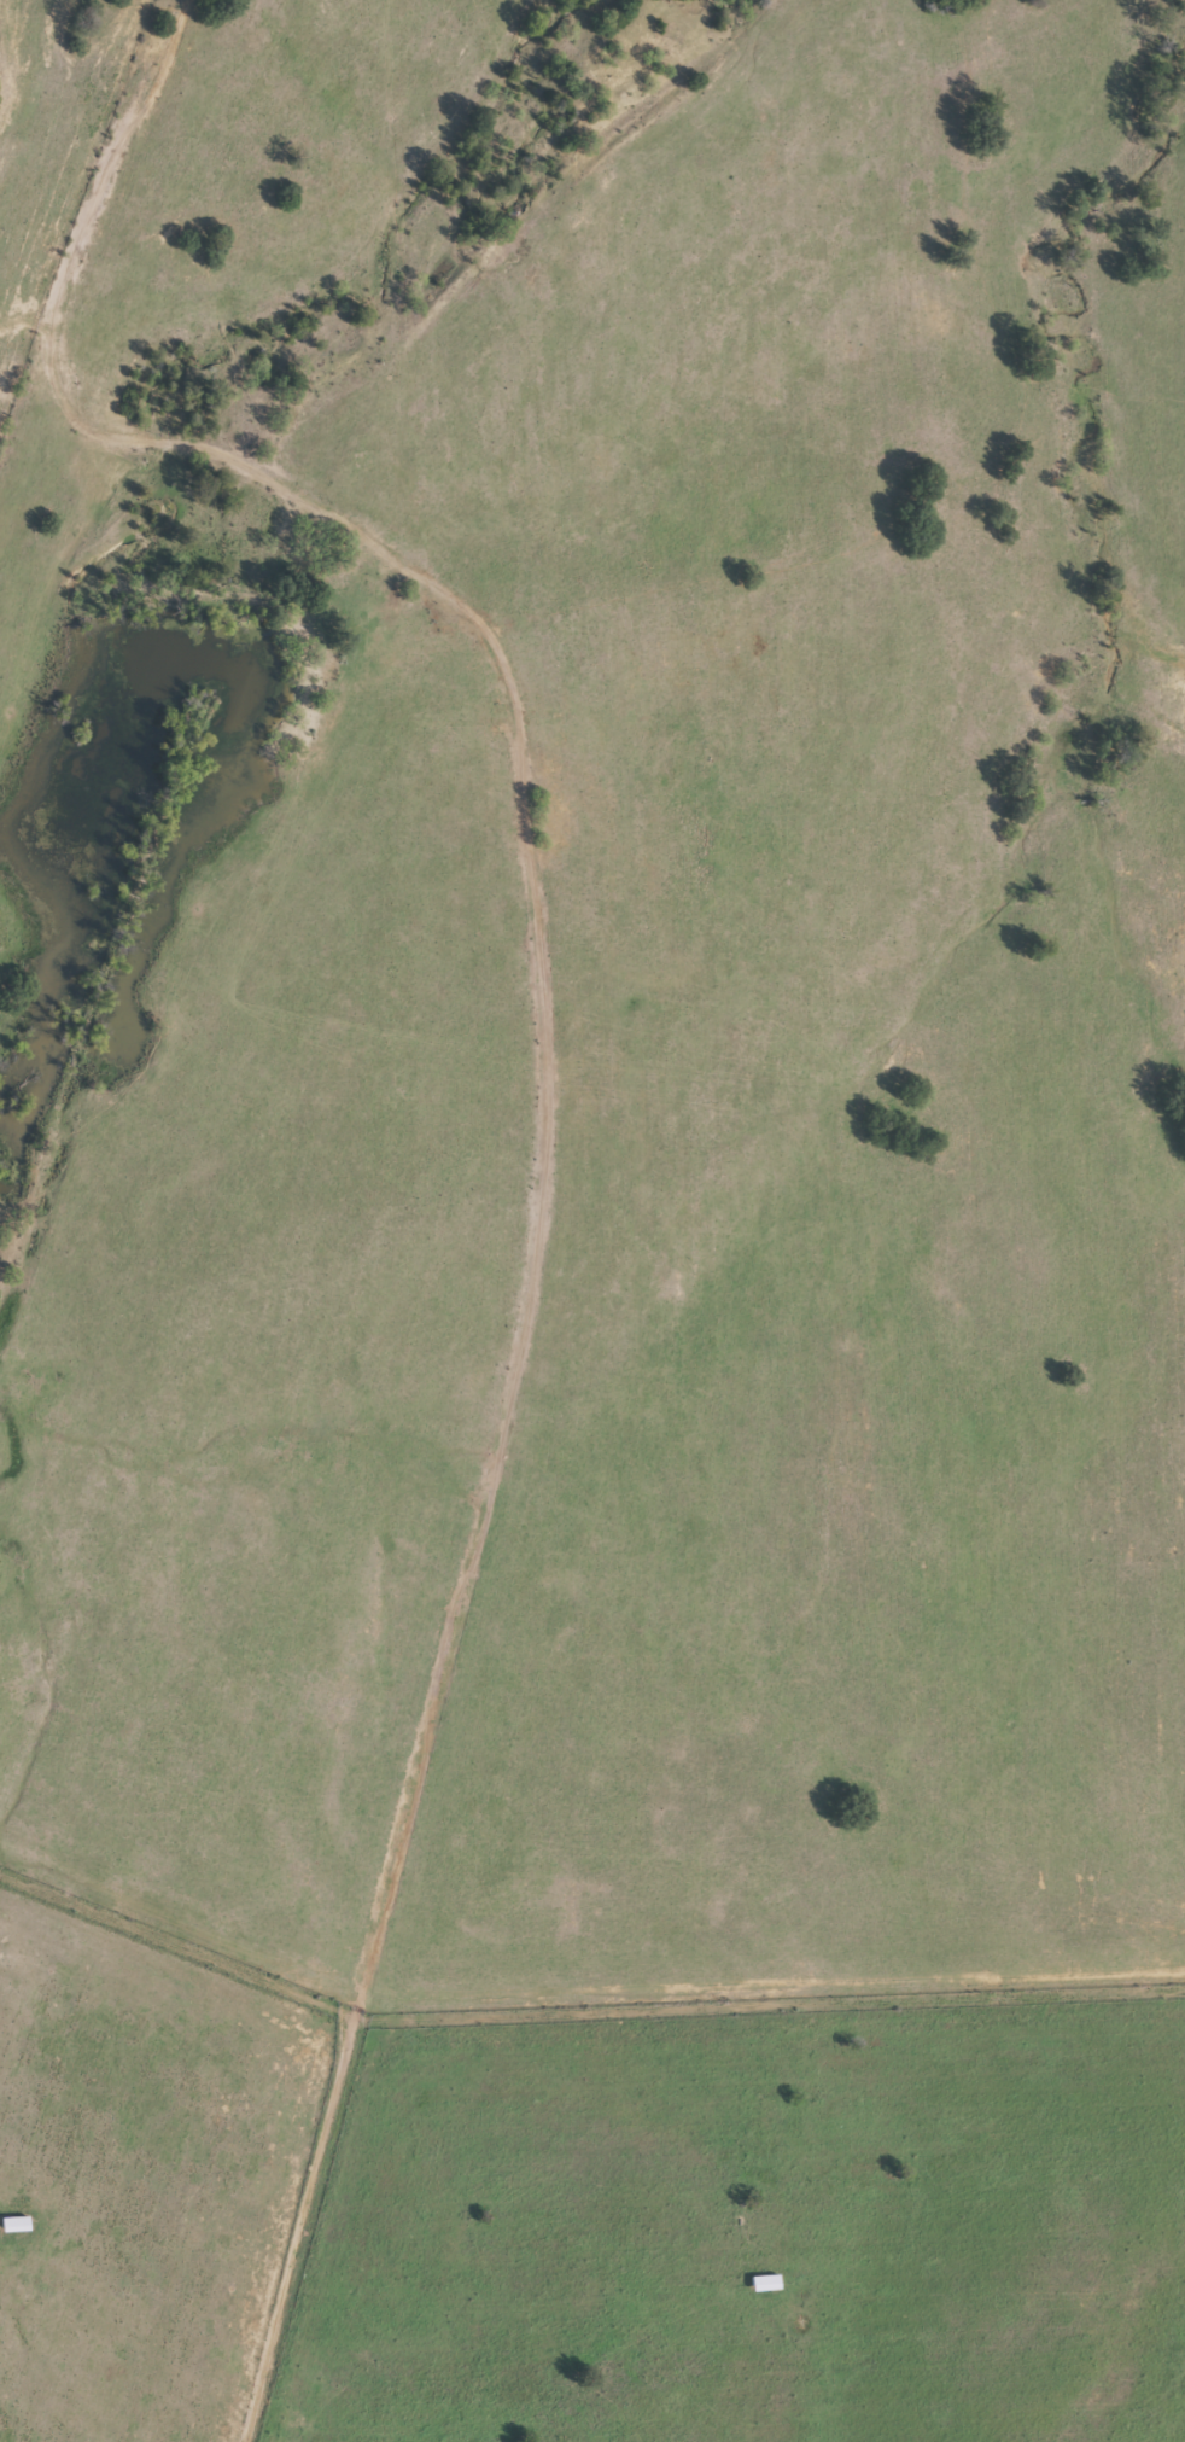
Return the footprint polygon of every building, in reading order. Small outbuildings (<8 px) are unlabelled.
[(25,2231),(25,2216),(0,2216),(0,2231),(25,2231)] [(748,2275),(748,2290),(776,2290),(776,2275),(748,2275)]
